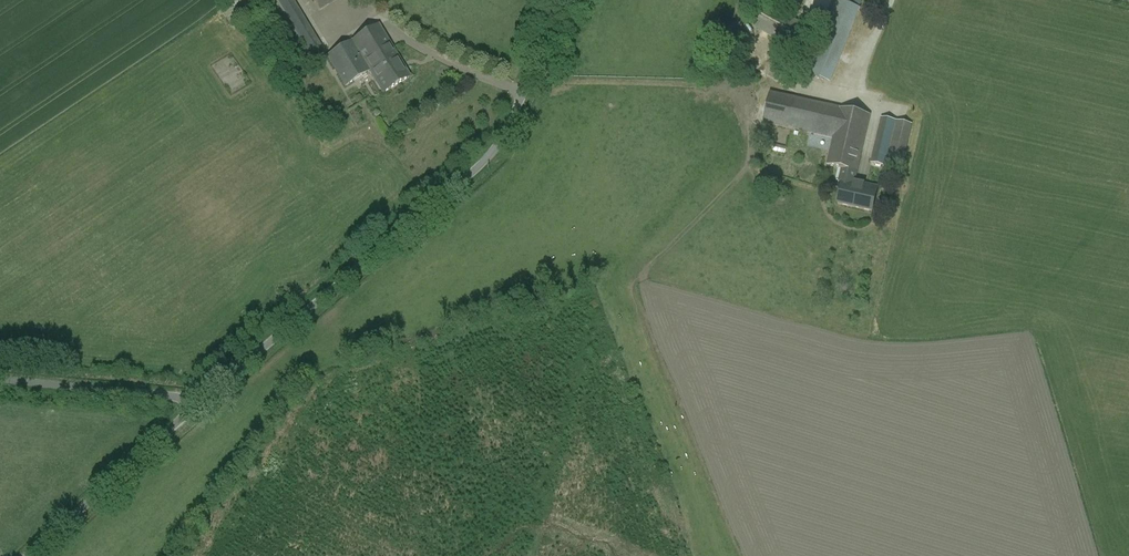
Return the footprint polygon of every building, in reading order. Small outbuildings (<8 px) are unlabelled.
[(293,0),(279,0),(269,6),(294,47),(301,43),(307,54),(321,45),(293,0)] [(319,9),(334,0),(313,0),(319,9)] [(814,56),(829,62),(823,78),(830,80),(859,6),(843,0),(837,0),(814,56)] [(809,27),(765,3),(753,24),(780,39),(797,48),(809,27)] [(378,25),(352,41),(370,70),(396,54),(378,25)] [(797,48),(780,39),(774,50),(791,59),(797,48)] [(352,41),(327,56),(345,86),(370,70),(352,41)] [(396,54),(370,70),(383,92),(409,76),(396,54)] [(829,62),(814,56),(808,72),(823,78),(829,62)] [(869,114),(769,90),(763,120),(833,136),(827,163),(848,168),(856,170),(869,114)] [(911,122),(881,116),(871,161),(885,164),(888,155),(903,158),(911,122)] [(877,186),(854,180),(856,170),(848,168),(845,179),(843,178),(837,202),(872,210),(877,186)]
